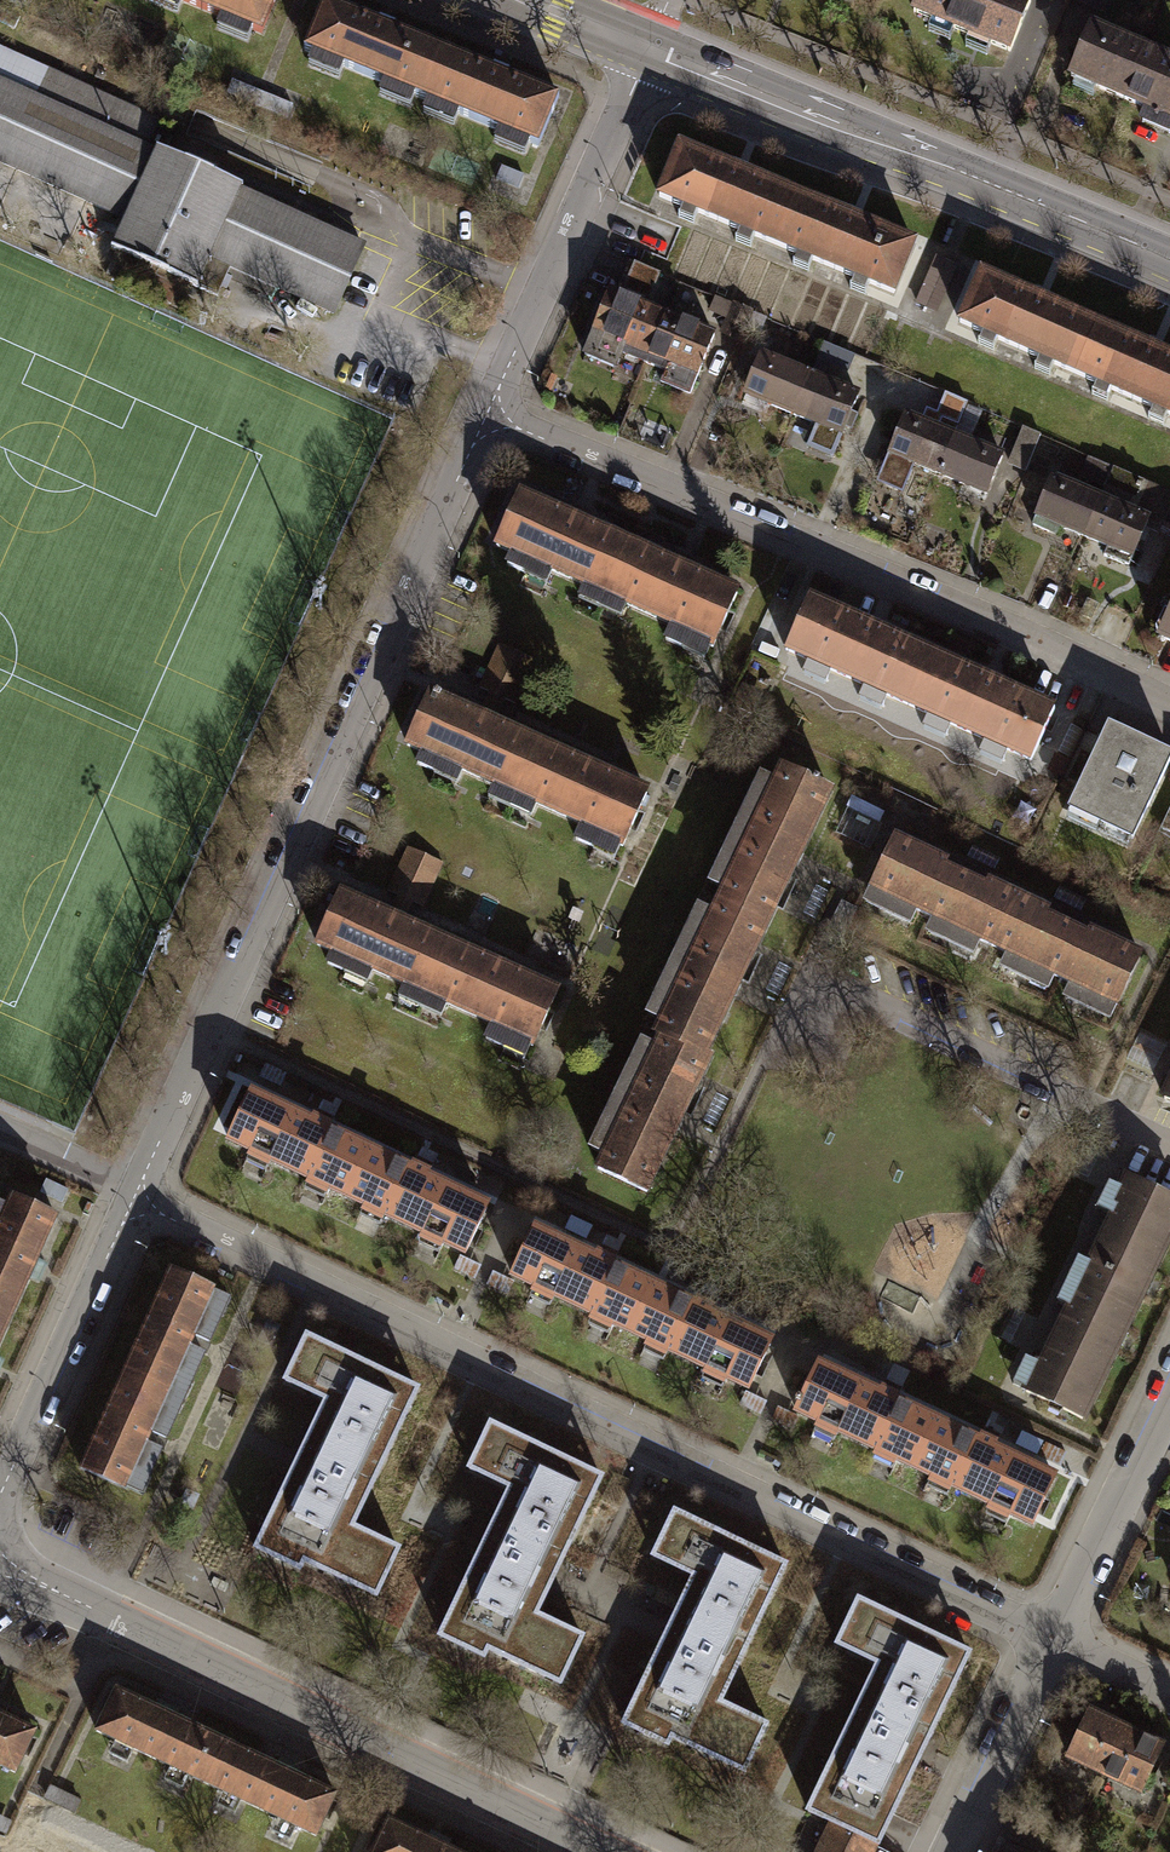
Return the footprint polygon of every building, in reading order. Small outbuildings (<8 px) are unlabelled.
[(275,43),(293,0),(172,0),(275,43)] [(911,11),(1010,52),(1031,1),(1028,0),(916,0),(911,11)] [(1106,13),(1111,0),(1076,0),(1106,13)] [(325,2),(303,55),(420,104),(442,51),(325,2)] [(1070,77),(1125,100),(1146,53),(1091,29),(1070,77)] [(442,51),(420,104),(536,151),(558,98),(442,51)] [(1169,119),(1169,63),(1146,53),(1125,100),(1169,119)] [(122,221),(110,247),(227,300),(238,276),(333,319),(367,244),(148,145),(159,121),(40,67),(27,95),(0,83),(0,166),(122,221)] [(683,144),(661,197),(775,245),(797,193),(683,144)] [(797,193),(775,245),(896,295),(918,243),(797,193)] [(944,310),(958,260),(932,252),(917,302),(944,310)] [(622,297),(646,307),(660,274),(636,264),(622,297)] [(980,272),(958,322),(1074,374),(1097,323),(980,272)] [(622,297),(610,292),(584,353),(616,368),(624,351),(644,360),(664,314),(646,307),(622,297)] [(738,338),(750,311),(734,304),(722,331),(738,338)] [(712,334),(664,314),(644,360),(667,370),(662,382),(687,392),(712,334)] [(1074,374),(1169,416),(1169,356),(1097,323),(1074,374)] [(811,375),(763,356),(747,394),(795,414),(811,375)] [(858,395),(811,375),(795,414),(816,423),(807,445),(833,456),(858,395)] [(951,437),(903,418),(877,480),(902,490),(913,465),(936,474),(951,437)] [(1040,435),(1022,428),(1009,461),(1026,468),(1040,435)] [(1002,458),(951,437),(936,474),(986,495),(1002,458)] [(1089,456),(1081,474),(1135,497),(1143,479),(1089,456)] [(1099,501),(1051,480),(1032,523),(1049,530),(1052,523),(1084,537),(1099,501)] [(628,542),(520,494),(498,545),(515,553),(508,566),(525,574),(532,560),(605,592),(628,542)] [(1148,521),(1099,501),(1084,537),(1107,547),(1104,555),(1129,565),(1148,521)] [(739,590),(628,542),(605,592),(674,624),(668,638),(686,646),(692,632),(715,642),(739,590)] [(786,648),(909,704),(931,656),(808,600),(786,648)] [(1159,637),(1169,643),(1169,614),(1159,637)] [(498,643),(488,665),(527,682),(537,660),(498,643)] [(909,704),(1030,759),(1052,710),(931,656),(909,704)] [(488,665),(479,686),(518,703),(527,682),(488,665)] [(538,742),(430,694),(407,745),(424,753),(417,767),(434,774),(440,760),(515,794),(538,742)] [(1068,810),(1132,840),(1169,760),(1169,756),(1108,726),(1068,810)] [(648,791),(538,742),(515,794),(582,825),(576,838),(595,847),(601,833),(624,843),(648,791)] [(831,787),(781,763),(773,779),(764,775),(716,875),(727,880),(718,898),(767,922),(831,787)] [(1161,828),(1169,832),(1169,811),(1161,828)] [(992,949),(1018,894),(889,835),(863,889),(878,896),(871,911),(899,924),(906,909),(948,929),(941,943),(963,953),(970,939),(992,949)] [(408,848),(398,870),(436,888),(446,866),(408,848)] [(398,870),(388,892),(426,909),(436,888),(398,870)] [(449,942),(339,894),(317,945),(333,953),(327,967),(343,974),(350,960),(426,994),(449,942)] [(1120,1009),(1146,954),(1018,894),(992,949),(1009,957),(1003,970),(1025,981),(1031,968),(1079,990),(1072,1004),(1096,1015),(1103,1001),(1120,1009)] [(767,922),(718,898),(709,917),(698,911),(650,1013),(659,1018),(652,1032),(657,1034),(703,1056),(767,922)] [(560,991),(449,942),(426,994),(492,1024),(486,1038),(504,1046),(510,1032),(536,1044),(560,991)] [(703,1056),(657,1034),(647,1054),(639,1050),(592,1148),(600,1152),(592,1169),(644,1193),(708,1059),(703,1056)] [(369,1151),(252,1096),(230,1143),(348,1198),(369,1151)] [(487,1207),(369,1151),(348,1198),(465,1253),(487,1207)] [(1079,1288),(1134,1314),(1169,1240),(1169,1201),(1130,1182),(1079,1288)] [(10,1199),(0,1221),(0,1312),(12,1317),(55,1220),(10,1199)] [(652,1286),(535,1230),(513,1277),(630,1332),(652,1286)] [(121,1369),(171,1392),(177,1380),(186,1384),(200,1352),(190,1348),(195,1335),(206,1340),(217,1315),(207,1310),(213,1297),(164,1275),(121,1369)] [(770,1342),(652,1286),(630,1332),(749,1388),(770,1342)] [(1079,1288),(1029,1393),(1084,1419),(1134,1314),(1079,1288)] [(0,1312),(0,1343),(12,1317),(0,1312)] [(419,1388),(306,1334),(283,1384),(322,1403),(253,1549),(297,1570),(301,1561),(373,1596),(396,1549),(352,1528),(419,1388)] [(939,1423),(823,1368),(801,1414),(917,1469),(939,1423)] [(78,1463),(129,1486),(132,1477),(141,1482),(155,1451),(147,1447),(153,1435),(161,1439),(175,1407),(166,1403),(171,1392),(121,1369),(78,1463)] [(603,1476),(492,1423),(468,1472),(508,1491),(438,1637),(482,1658),(486,1649),(559,1684),(582,1637),(536,1615),(603,1476)] [(1055,1478),(939,1423),(917,1469),(1033,1524),(1055,1478)] [(785,1566),(675,1514),(652,1560),(692,1579),(623,1726),(666,1746),(671,1737),(744,1772),(766,1726),(720,1704),(785,1566)] [(971,1653),(858,1600),(837,1643),(879,1663),(808,1814),(832,1825),(875,1846),(879,1847),(971,1653)] [(119,1695),(99,1739),(208,1791),(229,1747),(119,1695)] [(1068,1757),(1105,1774),(1126,1727),(1091,1711),(1068,1757)] [(19,1779),(41,1733),(0,1713),(0,1770),(19,1779)] [(1105,1774),(1142,1791),(1163,1744),(1126,1727),(1105,1774)] [(229,1747),(208,1791),(318,1842),(338,1799),(229,1747)] [(79,1798),(56,1786),(49,1799),(73,1811),(79,1798)] [(380,1851),(454,1851),(393,1823),(380,1851)] [(875,1846),(832,1825),(819,1851),(872,1851),(875,1846)]
